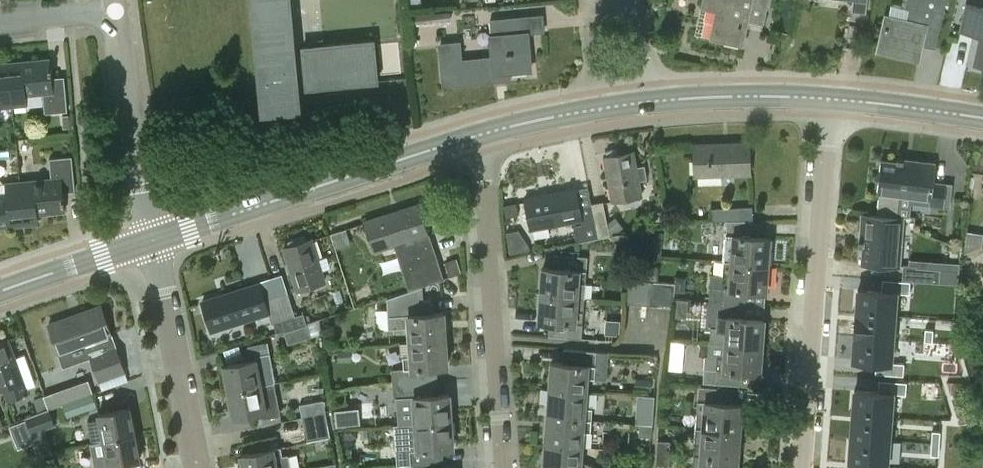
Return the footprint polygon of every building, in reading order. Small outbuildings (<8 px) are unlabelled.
[(374,40),(302,47),(303,52),(295,53),(289,0),(251,0),(262,112),(300,108),(297,83),(306,82),(306,87),(378,80),(374,40)] [(701,6),(716,9),(710,37),(740,44),(744,25),(760,28),(766,0),(703,0),(701,6)] [(852,11),(866,12),(867,0),(853,0),(852,11)] [(917,44),(935,48),(947,0),(912,0),(907,23),(888,18),(881,49),(915,56),(917,44)] [(966,4),(960,29),(981,34),(974,63),(982,65),(982,8),(966,4)] [(508,76),(508,72),(530,70),(526,33),(541,31),(540,15),(493,19),(494,34),(489,35),(491,57),(459,60),(457,42),(439,43),(443,84),(494,79),(494,77),(508,76)] [(8,64),(13,106),(27,105),(25,95),(43,93),(45,114),(68,111),(65,84),(52,85),(49,60),(8,64)] [(13,106),(8,64),(0,65),(0,107),(13,106)] [(694,144),(695,175),(751,172),(749,141),(694,144)] [(641,194),(638,180),(647,178),(644,165),(636,166),(633,151),(605,156),(613,199),(641,194)] [(20,181),(25,225),(39,223),(38,214),(64,211),(61,184),(74,183),(71,153),(49,155),(51,177),(20,181)] [(879,194),(878,214),(898,216),(900,196),(929,199),(928,205),(942,207),(945,182),(933,181),(934,165),(881,160),(877,194),(879,194)] [(25,225),(20,181),(6,183),(0,184),(0,228),(25,225)] [(597,236),(596,227),(591,202),(580,204),(576,188),(525,198),(531,228),(582,218),(583,221),(575,223),(578,240),(597,236)] [(603,200),(591,202),(596,227),(609,233),(603,200)] [(410,287),(442,277),(418,203),(364,221),(374,250),(396,243),(410,287)] [(753,218),(752,203),(711,205),(712,220),(753,218)] [(901,216),(898,216),(878,214),(865,213),(860,263),(896,266),(896,264),(903,265),(902,279),(958,284),(960,262),(910,259),(911,244),(898,243),(901,216)] [(616,216),(608,222),(611,235),(616,235),(625,227),(616,216)] [(732,260),(768,263),(770,236),(750,235),(751,219),(716,221),(715,232),(718,232),(717,243),(725,243),(725,245),(733,246),(732,260)] [(330,231),(332,237),(336,248),(351,244),(346,226),(330,231)] [(638,252),(638,237),(623,236),(622,251),(638,252)] [(284,247),(297,290),(325,281),(311,238),(306,240),(304,238),(289,243),(288,246),(284,247)] [(541,292),(585,295),(588,256),(555,253),(554,266),(543,265),(541,292)] [(461,272),(456,258),(445,262),(450,276),(461,272)] [(710,271),(708,300),(745,302),(746,288),(766,290),(768,263),(732,260),(723,259),(722,272),(710,271)] [(656,278),(656,265),(643,264),(642,277),(656,278)] [(626,303),(637,304),(638,280),(628,279),(626,303)] [(651,281),(638,280),(637,304),(649,305),(651,281)] [(911,281),(902,280),(901,292),(910,293),(911,281)] [(663,282),(651,281),(649,305),(661,306),(663,282)] [(663,282),(661,306),(673,307),(675,283),(663,282)] [(287,329),(276,295),(265,299),(260,283),(210,299),(220,328),(268,312),(272,323),(275,322),(278,331),(284,329),(284,330),(287,329)] [(410,341),(445,339),(443,312),(432,312),(431,298),(424,298),(423,284),(387,295),(389,328),(401,327),(409,327),(410,341)] [(896,291),(858,288),(856,311),(894,314),(896,291)] [(287,329),(307,322),(304,312),(297,315),(289,291),(276,295),(287,329)] [(582,339),(585,295),(541,292),(539,320),(550,321),(549,336),(582,339)] [(708,340),(726,342),(762,344),(764,318),(744,316),(745,302),(708,300),(707,300),(705,326),(709,326),(708,340)] [(102,351),(98,340),(113,334),(103,305),(49,324),(60,353),(87,343),(100,380),(125,371),(116,346),(102,351)] [(894,314),(856,311),(855,333),(893,337),(894,314)] [(619,332),(620,322),(611,321),(610,331),(619,332)] [(307,322),(287,329),(289,342),(311,334),(307,322)] [(933,329),(925,328),(924,340),(932,341),(933,329)] [(893,337),(855,333),(853,356),(891,360),(893,337)] [(25,387),(35,383),(24,352),(14,356),(8,339),(0,342),(0,390),(3,389),(7,399),(27,392),(27,391),(25,387)] [(392,369),(393,383),(437,380),(436,366),(447,366),(445,339),(410,341),(411,355),(403,356),(404,368),(392,369)] [(671,367),(684,368),(685,340),(672,339),(671,367)] [(229,391),(262,384),(259,369),(264,368),(272,358),(269,341),(248,345),(249,355),(242,356),(244,362),(224,366),(229,391)] [(760,371),(762,344),(726,342),(725,356),(704,354),(702,381),(715,382),(739,383),(740,370),(760,371)] [(550,388),(585,391),(586,377),(595,378),(607,379),(609,351),(564,347),(563,362),(552,361),(550,388)] [(338,361),(351,361),(351,350),(337,350),(338,361)] [(904,363),(896,362),(895,374),(903,375),(904,363)] [(636,377),(635,389),(651,391),(652,378),(636,377)] [(415,408),(416,422),(451,420),(449,393),(438,394),(437,380),(393,383),(394,398),(406,397),(407,409),(415,408)] [(907,382),(899,381),(898,393),(906,394),(907,382)] [(265,400),(262,384),(229,391),(234,417),(256,413),(257,416),(263,415),(263,418),(281,414),(278,398),(265,400)] [(703,427),(739,430),(741,403),(722,402),(723,387),(698,385),(696,412),(704,413),(703,427)] [(892,389),(855,386),(853,409),(891,412),(892,389)] [(550,388),(548,416),(591,419),(592,407),(584,407),(585,391),(550,388)] [(49,408),(63,403),(58,390),(44,395),(49,408)] [(96,392),(65,401),(70,414),(100,405),(96,392)] [(38,412),(48,408),(43,395),(33,399),(38,412)] [(302,417),(326,412),(324,399),(300,404),(302,417)] [(104,439),(135,434),(130,407),(99,413),(100,417),(88,420),(92,443),(104,439)] [(48,409),(27,417),(31,428),(53,420),(48,409)] [(891,412),(853,409),(851,431),(889,435),(891,412)] [(641,411),(640,422),(653,423),(654,412),(641,411)] [(304,428),(328,424),(326,412),(302,417),(304,428)] [(548,416),(546,443),(581,446),(582,431),(591,431),(591,419),(548,416)] [(409,437),(411,463),(443,461),(442,448),(453,447),(451,420),(416,422),(417,436),(409,437)] [(653,423),(640,422),(639,435),(652,436),(653,423)] [(694,442),(693,454),(737,457),(739,430),(703,427),(703,443),(694,442)] [(932,430),(931,442),(940,443),(940,431),(932,430)] [(889,435),(851,431),(849,454),(887,458),(889,435)] [(135,434),(104,439),(92,443),(94,454),(92,455),(95,467),(111,467),(111,464),(140,459),(135,434)] [(658,440),(657,451),(670,452),(671,441),(658,440)] [(931,454),(938,455),(939,455),(940,443),(931,442),(931,454)] [(580,459),(581,446),(546,443),(545,467),(599,467),(580,459)] [(289,452),(283,454),(282,447),(242,454),(244,467),(292,467),(289,452)] [(670,452),(657,451),(656,464),(669,465),(670,452)] [(701,467),(737,467),(737,457),(693,454),(692,466),(701,467)]
